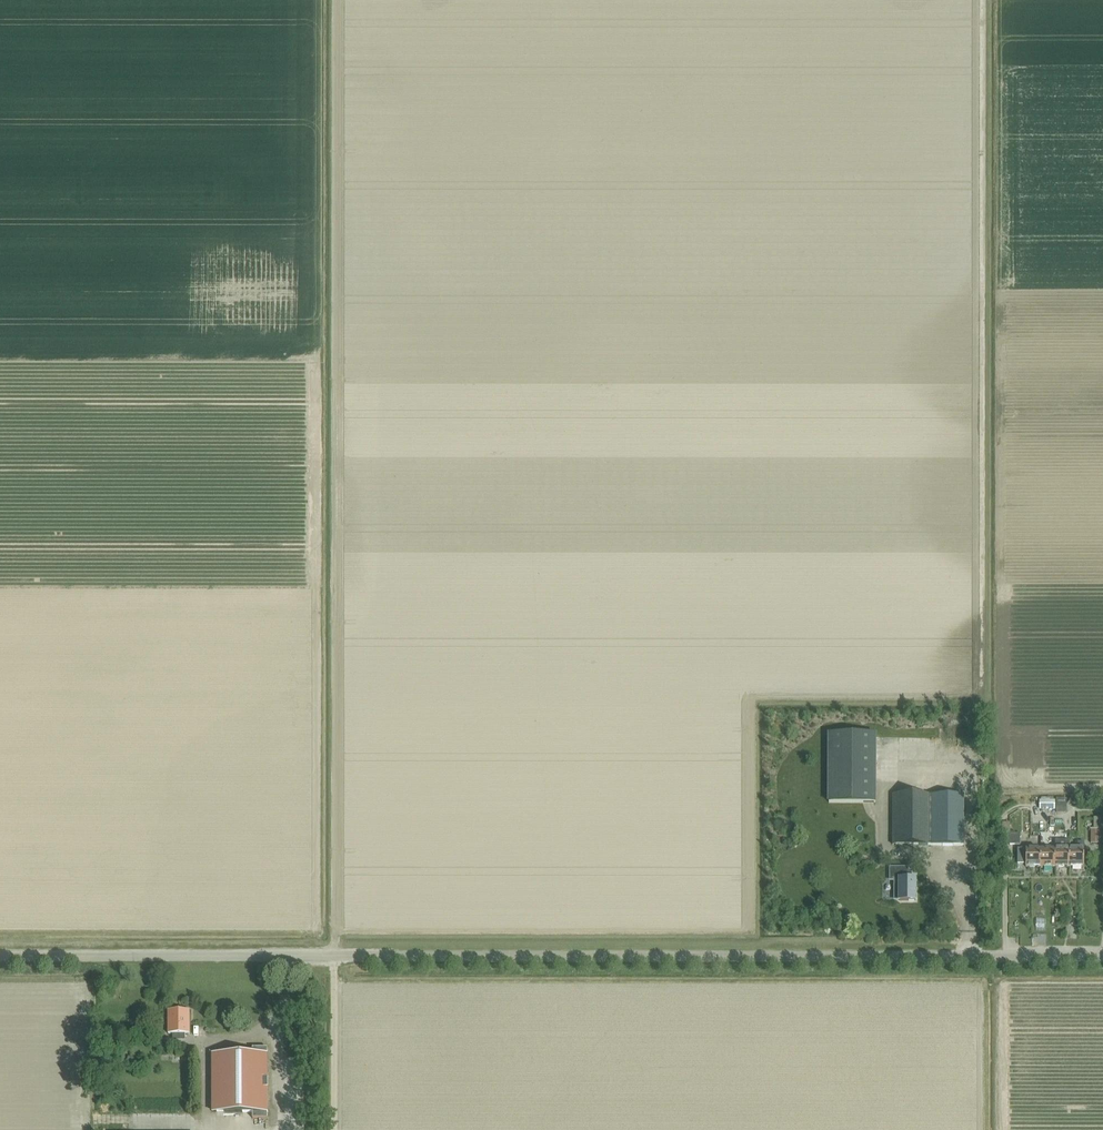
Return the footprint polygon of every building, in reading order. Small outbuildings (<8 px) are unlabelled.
[(829,734),(829,802),(875,802),(875,734),(829,734)] [(892,796),(892,845),(927,846),(963,846),(963,796),(928,796),(892,796)] [(1056,813),(1061,813),(1066,813),(1066,798),(1056,798),(1056,813)] [(1054,802),(1040,802),(1040,811),(1054,811),(1054,802)] [(1102,818),(1093,818),(1093,828),(1090,828),(1091,843),(1102,843),(1102,818)] [(1020,834),(1010,834),(1010,823),(1002,823),(1002,845),(1020,845),(1020,834)] [(1069,850),(1069,841),(1055,841),(1055,850),(1055,868),(1069,868),(1069,850)] [(1084,868),(1084,850),(1084,843),(1077,843),(1077,850),(1069,850),(1069,868),(1084,868)] [(1026,868),(1040,868),(1040,850),(1017,850),(1017,865),(1026,865),(1026,868)] [(1040,868),(1055,868),(1055,850),(1040,850),(1040,868)] [(899,900),(899,901),(915,901),(915,880),(910,880),(911,873),(895,873),(895,881),(899,881),(899,892),(897,892),(897,900),(899,900)] [(190,1010),(168,1010),(168,1034),(173,1034),(173,1040),(185,1040),(185,1034),(190,1034),(190,1010)] [(268,1119),(268,1048),(253,1048),(253,1055),(212,1055),(213,1112),(253,1112),(253,1119),(268,1119)]
